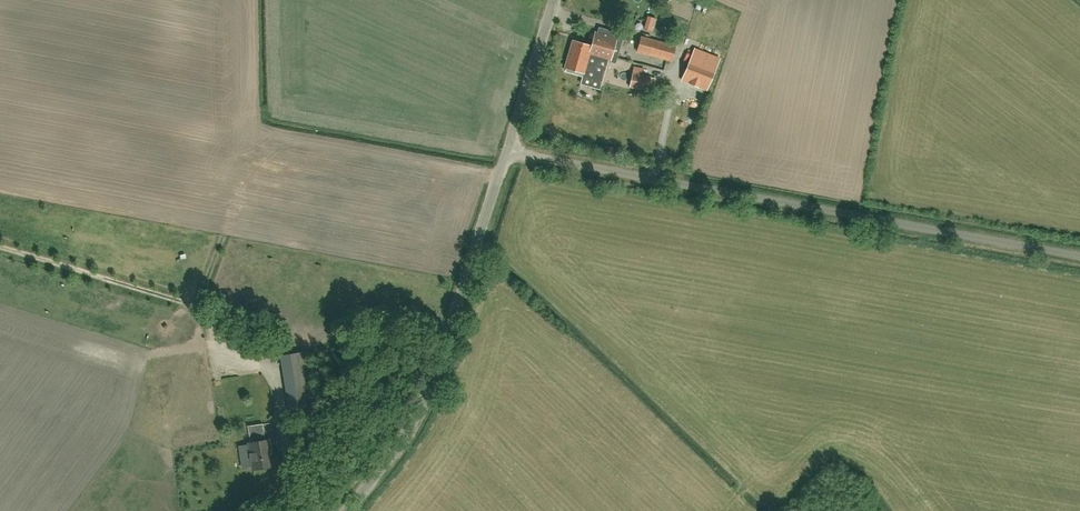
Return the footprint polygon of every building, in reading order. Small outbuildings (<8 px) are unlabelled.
[(641,29),(652,31),(655,18),(644,15),(641,29)] [(567,68),(566,71),(583,77),(583,76),(587,77),(587,78),(602,82),(608,62),(615,64),(622,40),(617,38),(618,33),(599,27),(597,33),(595,32),(591,46),(573,41),(565,68),(567,68)] [(637,51),(672,61),(676,46),(641,36),(637,51)] [(694,50),(691,56),(681,81),(707,91),(718,67),(702,61),(705,54),(694,50)] [(629,87),(648,91),(651,77),(632,73),(629,87)] [(280,356),(290,413),(316,408),(306,351),(280,356)] [(263,425),(248,427),(250,443),(249,443),(253,470),(273,466),(268,440),(265,440),(263,425)]
